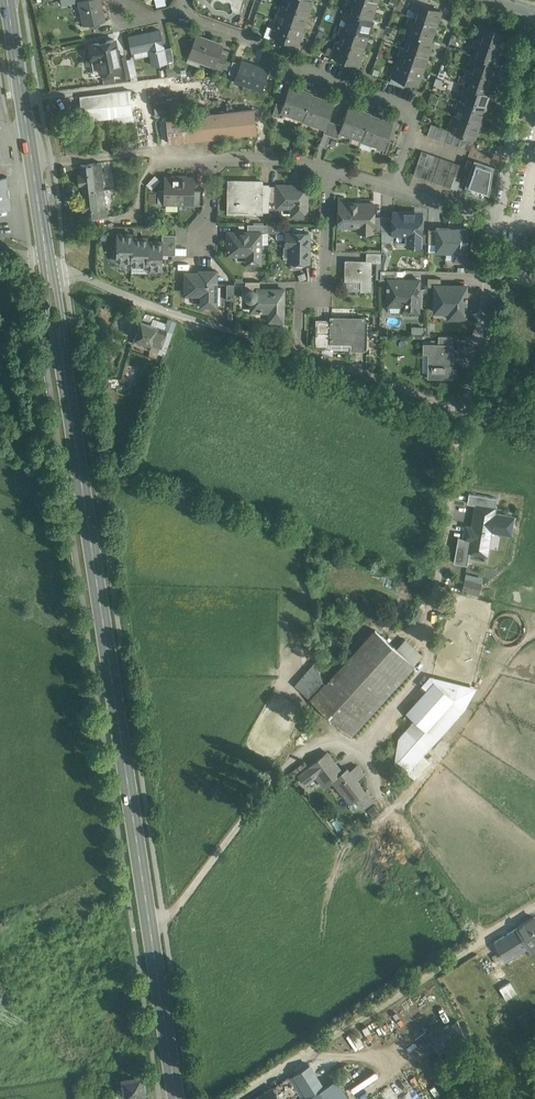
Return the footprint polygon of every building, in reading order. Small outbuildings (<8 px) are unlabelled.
[(85,24),(104,20),(100,0),(80,0),(85,24)] [(287,7),(306,13),(308,14),(310,6),(309,5),(311,0),(290,0),(287,7)] [(347,2),(353,4),(351,12),(371,18),(374,10),(372,10),(375,3),(366,0),(348,0),(347,2)] [(416,0),(413,8),(419,10),(417,17),(435,24),(436,24),(439,16),(438,15),(441,8),(416,0)] [(287,7),(281,5),(278,13),(285,15),(282,22),(301,28),(302,29),(305,21),(304,20),(306,13),(287,7)] [(351,12),(347,10),(344,18),(350,20),(348,27),(366,34),(368,34),(371,26),(369,26),(372,19),(351,12)] [(417,17),(410,15),(408,23),(414,25),(411,32),(431,39),(434,31),(433,30),(435,24),(417,17)] [(282,22),(276,20),(271,35),(297,44),(300,36),(298,35),(301,28),(282,22)] [(506,31),(481,23),(478,31),(484,33),(482,40),(500,46),(502,46),(504,39),(503,38),(506,31)] [(348,27),(342,25),(339,33),(345,35),(343,42),(361,49),(362,49),(365,41),(364,41),(366,34),(348,27)] [(160,30),(129,36),(132,51),(149,48),(152,65),(166,62),(164,48),(160,30)] [(411,32),(407,31),(405,39),(411,41),(408,48),(427,54),(428,55),(431,47),(430,46),(432,39),(431,39),(411,32)] [(222,45),(196,36),(188,57),(215,66),(219,55),(220,51),(222,45)] [(482,40),(476,37),(473,46),(479,48),(477,55),(497,61),(499,54),(498,53),(500,46),(482,40)] [(104,41),(110,71),(120,69),(121,69),(119,58),(115,39),(104,41)] [(343,42),(336,40),(331,56),(357,64),(360,56),(359,56),(361,49),(343,42)] [(110,71),(104,41),(89,44),(92,59),(98,58),(102,73),(110,71)] [(408,48),(402,46),(399,56),(405,58),(403,63),(421,69),(423,70),(425,62),(424,61),(427,54),(408,48)] [(171,47),(164,48),(166,62),(174,60),(171,47)] [(477,55),(473,53),(470,61),(476,63),(473,70),(492,77),(493,77),(496,69),(495,69),(497,62),(497,61),(477,55)] [(215,66),(214,69),(221,71),(226,58),(219,55),(215,66)] [(126,57),(119,58),(121,69),(120,69),(121,72),(129,70),(126,57)] [(226,58),(221,71),(228,71),(232,60),(226,58)] [(273,69),(244,58),(236,81),(265,92),(273,69)] [(403,63),(397,61),(392,76),(417,85),(420,76),(419,76),(421,69),(403,63)] [(168,62),(168,75),(176,75),(176,62),(168,62)] [(473,70),(467,68),(464,76),(471,78),(468,85),(488,92),(491,84),(490,84),(492,77),(473,70)] [(468,85),(464,84),(461,92),(468,94),(465,101),(484,108),(485,108),(488,100),(487,100),(489,93),(488,92),(468,85)] [(312,94),(289,86),(283,105),(281,110),(281,111),(303,118),(311,95),(312,94)] [(130,90),(109,92),(110,103),(112,117),(113,123),(133,121),(130,90)] [(303,118),(303,119),(325,127),(326,127),(328,120),(334,103),(311,95),(303,118)] [(465,101),(459,99),(456,107),(462,109),(460,116),(479,123),(480,123),(483,115),(481,115),(484,108),(465,101)] [(153,103),(155,117),(178,115),(176,101),(153,103)] [(276,102),(272,113),(272,115),(279,117),(281,111),(281,110),(283,105),(276,102)] [(110,103),(81,106),(83,120),(112,117),(110,103)] [(370,114),(347,106),(341,125),(339,131),(340,131),(362,138),(370,115),(370,114)] [(253,110),(166,119),(169,143),(256,133),(253,110)] [(460,116),(454,114),(451,122),(457,124),(455,132),(468,136),(474,138),(478,130),(476,130),(479,123),(460,116)] [(392,123),(370,115),(362,138),(362,139),(384,147),(387,139),(392,123)] [(323,132),(331,135),(335,122),(328,120),(326,127),(325,127),(323,132)] [(335,122),(331,135),(337,137),(340,131),(339,131),(341,125),(335,122)] [(437,126),(431,124),(427,135),(433,137),(437,126)] [(443,128),(437,126),(433,137),(439,140),(443,128)] [(450,130),(443,128),(439,140),(446,142),(450,130)] [(455,132),(450,130),(446,142),(452,144),(456,132),(455,132)] [(331,135),(323,132),(319,145),(326,147),(331,135)] [(462,134),(456,132),(452,144),(458,146),(462,134)] [(468,136),(462,134),(458,146),(464,148),(468,136)] [(468,136),(464,148),(470,150),(474,138),(468,136)] [(387,139),(384,147),(382,152),(389,154),(393,142),(387,139)] [(422,151),(418,163),(424,165),(428,153),(422,151)] [(428,153),(424,165),(430,167),(434,155),(428,153)] [(440,158),(434,155),(430,167),(436,169),(440,158)] [(440,158),(436,169),(442,171),(446,160),(440,158)] [(494,166),(474,159),(464,186),(490,194),(494,166)] [(452,162),(446,160),(442,171),(448,173),(452,162)] [(84,196),(95,195),(104,194),(101,161),(81,163),(82,173),(78,173),(79,183),(83,182),(84,196)] [(459,164),(452,162),(448,173),(455,176),(459,164)] [(418,163),(414,174),(420,177),(424,165),(418,163)] [(465,166),(459,164),(455,176),(461,178),(465,166)] [(424,165),(420,177),(426,179),(430,167),(424,165)] [(436,169),(430,167),(426,179),(432,181),(436,169)] [(442,171),(436,169),(432,181),(438,183),(442,171)] [(448,173),(442,171),(438,183),(444,185),(448,173)] [(455,176),(448,173),(444,185),(451,187),(455,176)] [(0,177),(0,207),(9,206),(5,176),(0,177)] [(461,178),(455,176),(451,187),(457,189),(461,178)] [(179,177),(165,177),(164,189),(164,201),(179,201),(179,177)] [(193,177),(179,177),(179,201),(193,201),(193,190),(193,177)] [(262,181),(229,180),(228,211),(261,212),(262,185),(262,181)] [(269,185),(262,185),(261,212),(269,212),(269,201),(269,185)] [(307,185),(277,185),(277,201),(276,207),(294,207),(294,216),(307,216),(307,185)] [(95,195),(84,196),(84,198),(81,198),(82,208),(85,208),(86,216),(97,215),(96,203),(95,195)] [(106,207),(100,208),(100,202),(96,203),(97,215),(107,213),(106,213),(106,207)] [(356,225),(357,203),(341,203),(340,228),(341,228),(341,225),(356,225)] [(357,203),(356,225),(360,225),(360,231),(373,232),(373,230),(373,216),(373,204),(357,203)] [(409,234),(410,215),(410,212),(392,212),(392,216),(392,234),(407,234),(409,234)] [(409,234),(407,234),(407,245),(420,246),(421,215),(410,215),(409,234)] [(381,216),(373,216),(373,230),(381,230),(381,216)] [(388,241),(392,239),(392,234),(392,216),(381,216),(381,230),(381,253),(388,253),(388,241)] [(268,224),(253,223),(253,231),(261,231),(261,232),(268,232),(268,224)] [(286,224),(268,224),(268,232),(286,232),(286,224)] [(467,228),(436,228),(436,230),(436,243),(436,250),(453,250),(453,258),(466,259),(467,241),(468,239),(467,239),(467,228)] [(132,232),(117,231),(116,258),(131,258),(132,235),(132,232)] [(253,231),(227,231),(227,253),(234,253),(237,251),(247,251),(246,262),(260,262),(261,232),(261,231),(253,231)] [(291,247),(308,247),(309,233),(286,232),(286,244),(291,244),(291,247)] [(132,235),(131,258),(131,261),(146,262),(147,262),(147,239),(148,239),(148,235),(132,235)] [(148,239),(147,239),(147,262),(146,262),(146,265),(162,266),(162,252),(162,245),(163,239),(162,239),(148,239)] [(308,247),(291,247),(291,258),(291,261),(308,261),(308,247)] [(381,253),(366,252),(366,261),(371,261),(371,262),(381,262),(381,253)] [(366,261),(345,260),(345,280),(361,280),(361,290),(370,290),(371,262),(371,261),(366,261)] [(204,271),(185,270),(185,290),(204,290),(203,304),(216,304),(217,269),(204,269),(204,271)] [(395,269),(380,269),(380,279),(388,279),(388,278),(395,278),(395,269)] [(441,277),(427,277),(427,286),(435,286),(435,285),(441,285),(441,277)] [(387,292),(419,291),(419,279),(395,278),(388,278),(388,279),(387,292)] [(260,280),(245,279),(245,287),(260,288),(260,280)] [(234,282),(226,282),(226,298),(234,298),(234,282)] [(441,285),(435,285),(435,286),(434,311),(436,311),(436,307),(453,307),(452,316),(466,316),(466,285),(441,285)] [(260,288),(245,287),(245,294),(246,296),(247,298),(248,300),(251,302),(251,310),(260,310),(260,313),(262,313),(262,310),(270,310),(270,319),(283,319),(284,288),(260,288)] [(419,291),(387,292),(387,304),(388,304),(388,301),(405,301),(405,310),(419,310),(419,291)] [(364,317),(331,316),(331,318),(331,332),(330,347),(351,347),(352,347),(363,348),(364,317)] [(331,318),(316,318),(315,331),(331,332),(331,318)] [(176,321),(168,319),(165,329),(167,330),(172,332),(176,321)] [(165,329),(141,320),(135,338),(161,347),(167,330),(165,329)] [(438,342),(423,341),(423,352),(431,352),(431,375),(453,375),(454,342),(452,342),(438,342)] [(128,364),(124,379),(134,382),(139,367),(128,364)] [(480,511),(477,527),(466,526),(464,538),(470,539),(467,557),(485,561),(491,530),(511,533),(514,516),(480,511)] [(481,584),(464,580),(462,590),(479,595),(481,584)] [(375,630),(325,685),(325,684),(311,700),(351,736),(414,665),(375,630)] [(430,687),(408,712),(415,719),(399,737),(395,762),(407,772),(464,709),(476,688),(432,676),(426,683),(430,687)] [(309,766),(298,774),(306,783),(316,775),(321,782),(323,781),(326,785),(332,781),(343,795),(344,794),(351,802),(356,798),(365,791),(365,790),(356,779),(363,773),(357,765),(349,770),(347,767),(342,771),(327,752),(309,766)] [(305,761),(290,772),(294,777),(298,774),(309,766),(305,761)] [(375,800),(366,789),(365,790),(365,791),(356,798),(364,808),(375,800)] [(534,917),(514,929),(526,948),(534,942),(534,918),(534,917)] [(526,948),(514,929),(495,942),(506,960),(526,948)] [(511,980),(500,987),(507,999),(518,992),(511,980)] [(517,1015),(526,1032),(534,1027),(526,1010),(517,1015)] [(457,1020),(429,1034),(441,1056),(469,1042),(457,1020)] [(352,1035),(358,1046),(368,1041),(363,1029),(352,1035)] [(323,1086),(309,1064),(294,1073),(308,1096),(323,1086)] [(304,1098),(308,1096),(294,1073),(289,1077),(296,1088),(303,1098),(304,1098)] [(142,1074),(122,1077),(125,1095),(144,1092),(144,1091),(146,1089),(145,1085),(143,1083),(142,1074)] [(296,1088),(289,1077),(283,1080),(291,1091),(296,1088)] [(308,1096),(304,1098),(350,1098),(336,1078),(323,1086),(308,1096)] [(283,1080),(271,1088),(278,1098),(291,1091),(283,1080)] [(253,1098),(278,1098),(271,1088),(253,1098)]
